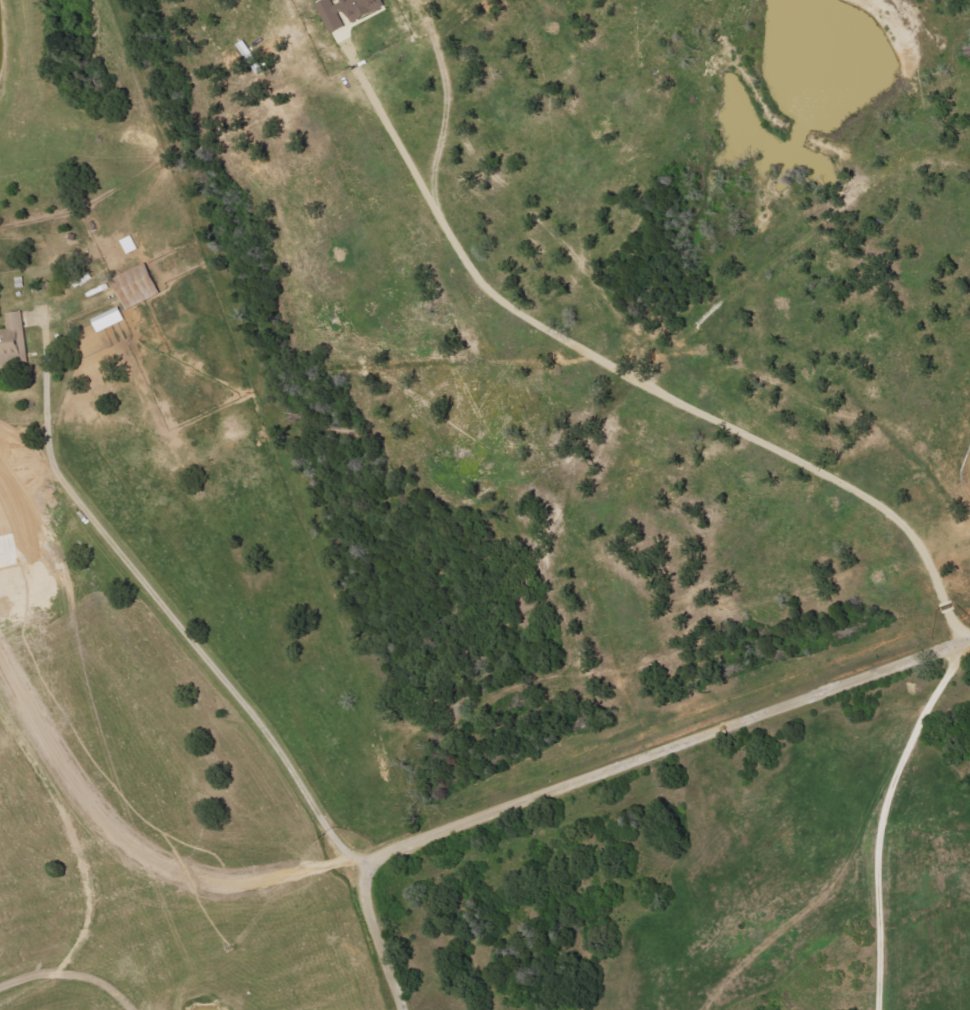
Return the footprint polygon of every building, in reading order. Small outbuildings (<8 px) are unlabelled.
[(383,0),(326,0),(318,3),(336,44),(358,34),(352,22),(386,7),(383,0)] [(113,277),(128,309),(162,293),(147,262),(113,277)] [(99,332),(126,320),(120,306),(93,318),(99,332)] [(8,328),(0,329),(0,365),(21,362),(20,351),(27,350),(23,310),(7,312),(8,328)]
